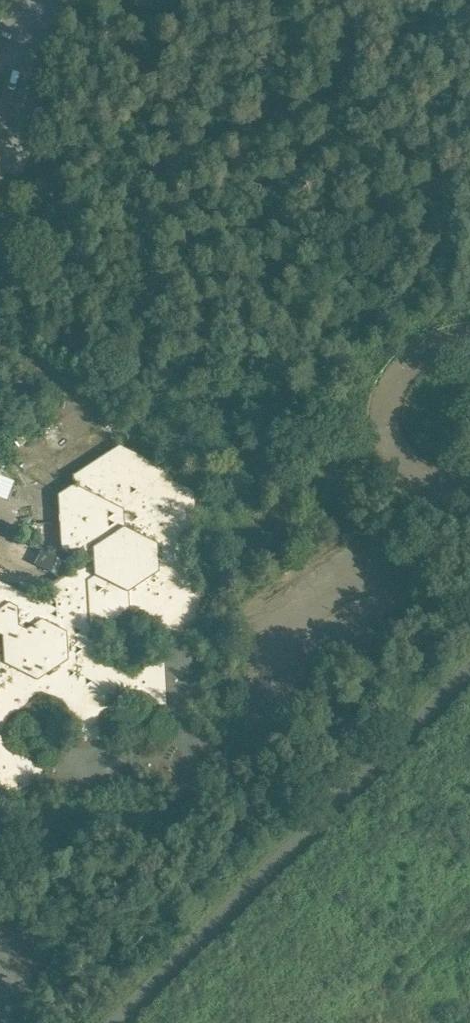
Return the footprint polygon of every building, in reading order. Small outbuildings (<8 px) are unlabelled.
[(28,442),(21,431),(14,435),(21,446),(28,442)] [(200,575),(183,567),(182,549),(198,538),(195,492),(170,480),(170,471),(120,446),(73,476),(74,485),(59,496),(62,551),(78,559),(79,568),(33,598),(0,582),(0,811),(44,782),(93,807),(139,777),(189,802),(212,786),(209,740),(193,732),(192,714),(207,704),(204,657),(188,649),(187,631),(202,621),(200,575)] [(59,560),(42,551),(36,565),(53,574),(59,560)]
